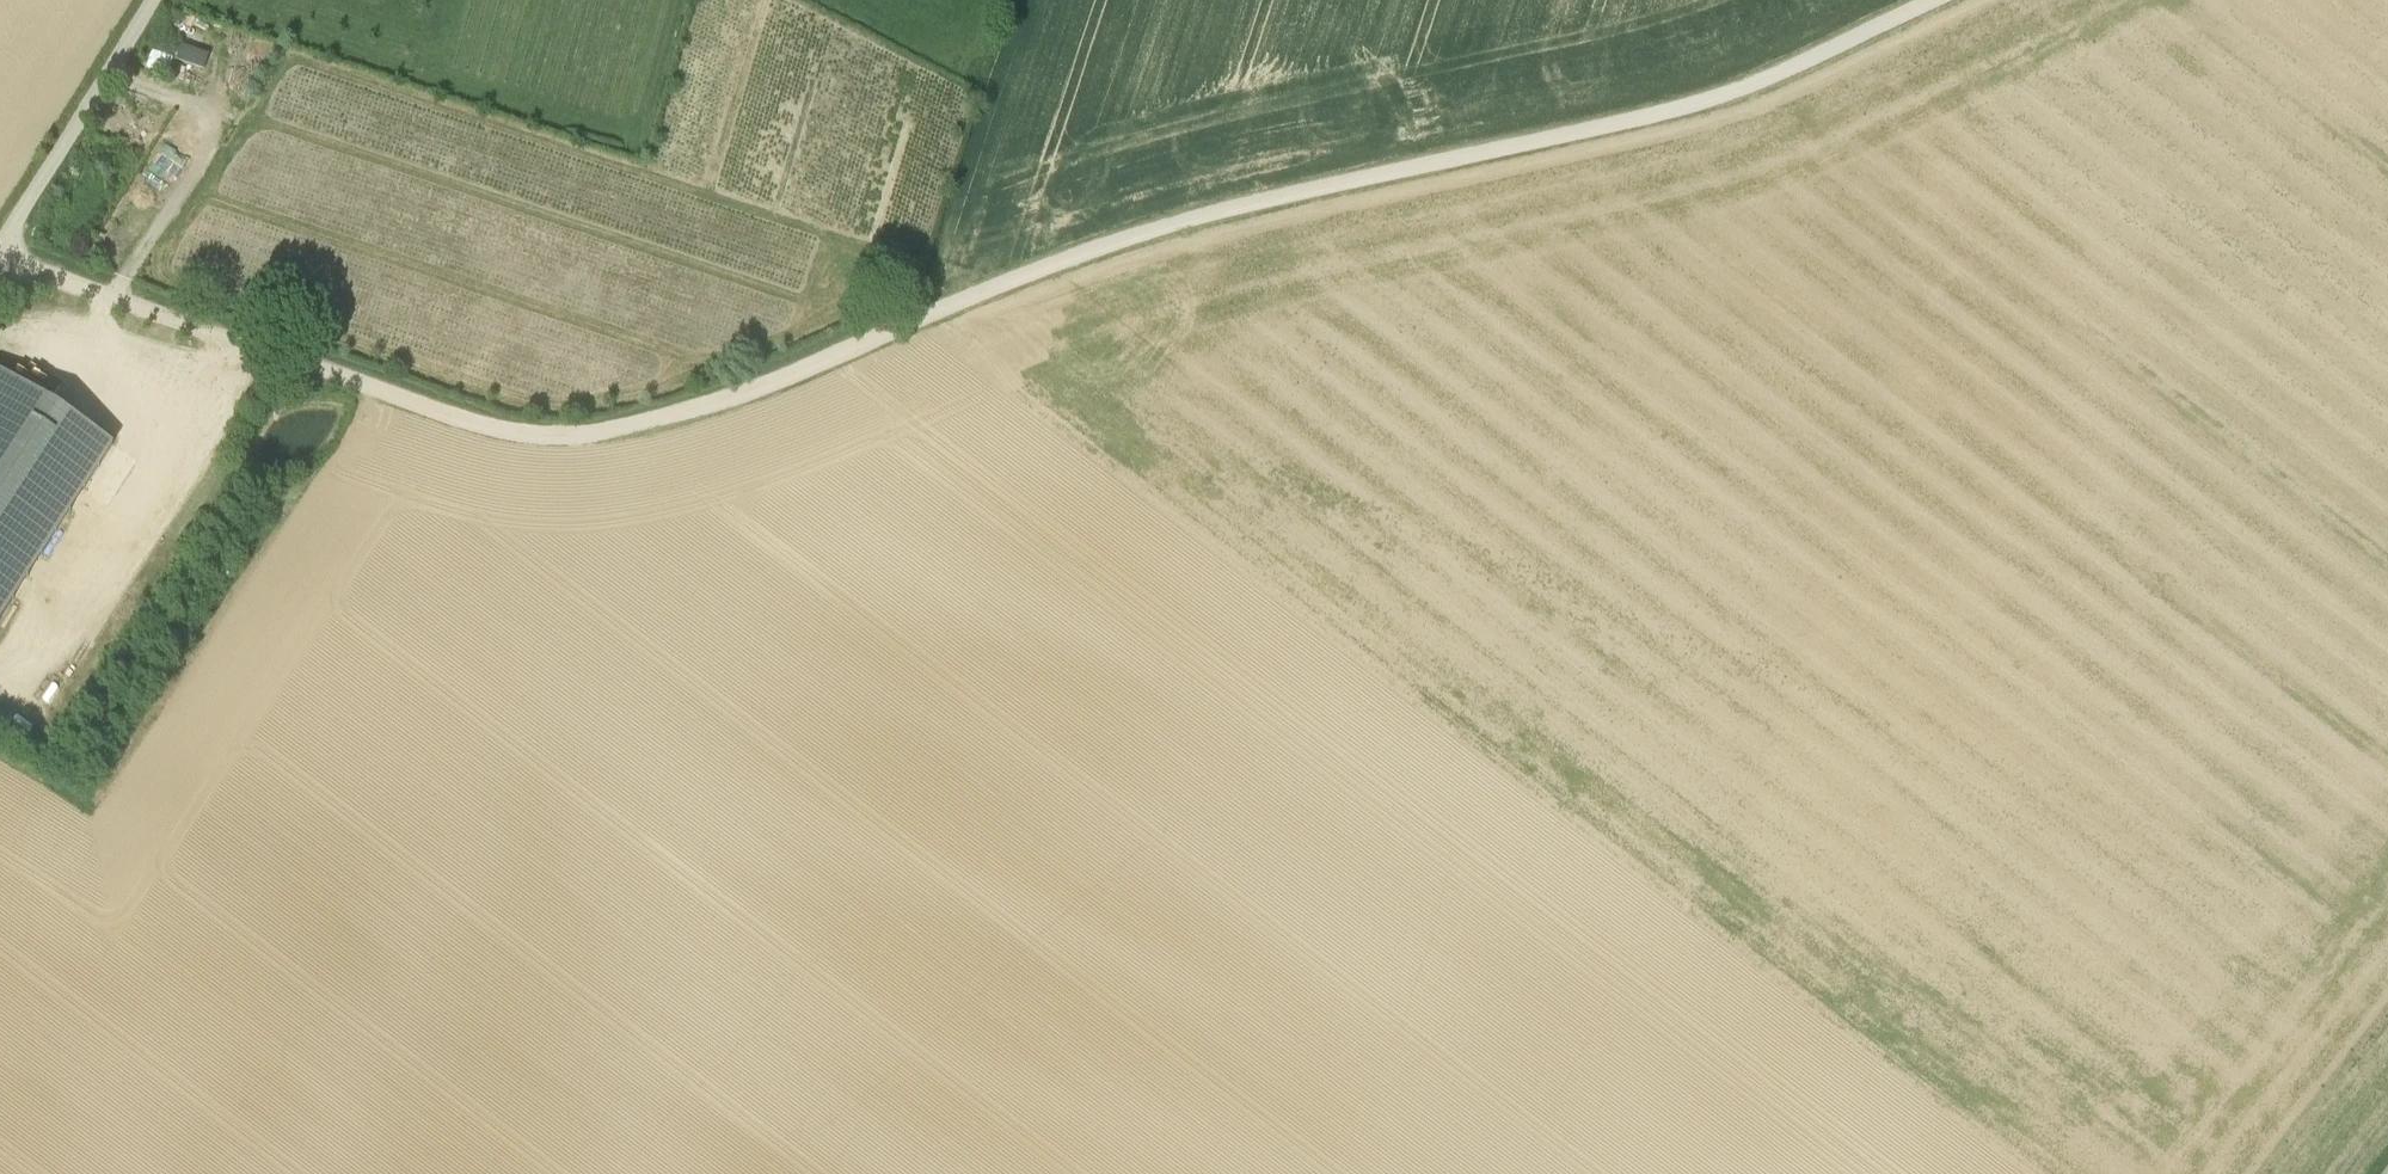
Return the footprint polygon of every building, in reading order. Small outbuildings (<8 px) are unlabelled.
[(179,60),(207,70),(212,56),(184,46),(179,60)] [(0,373),(0,633),(113,439),(0,373)]
